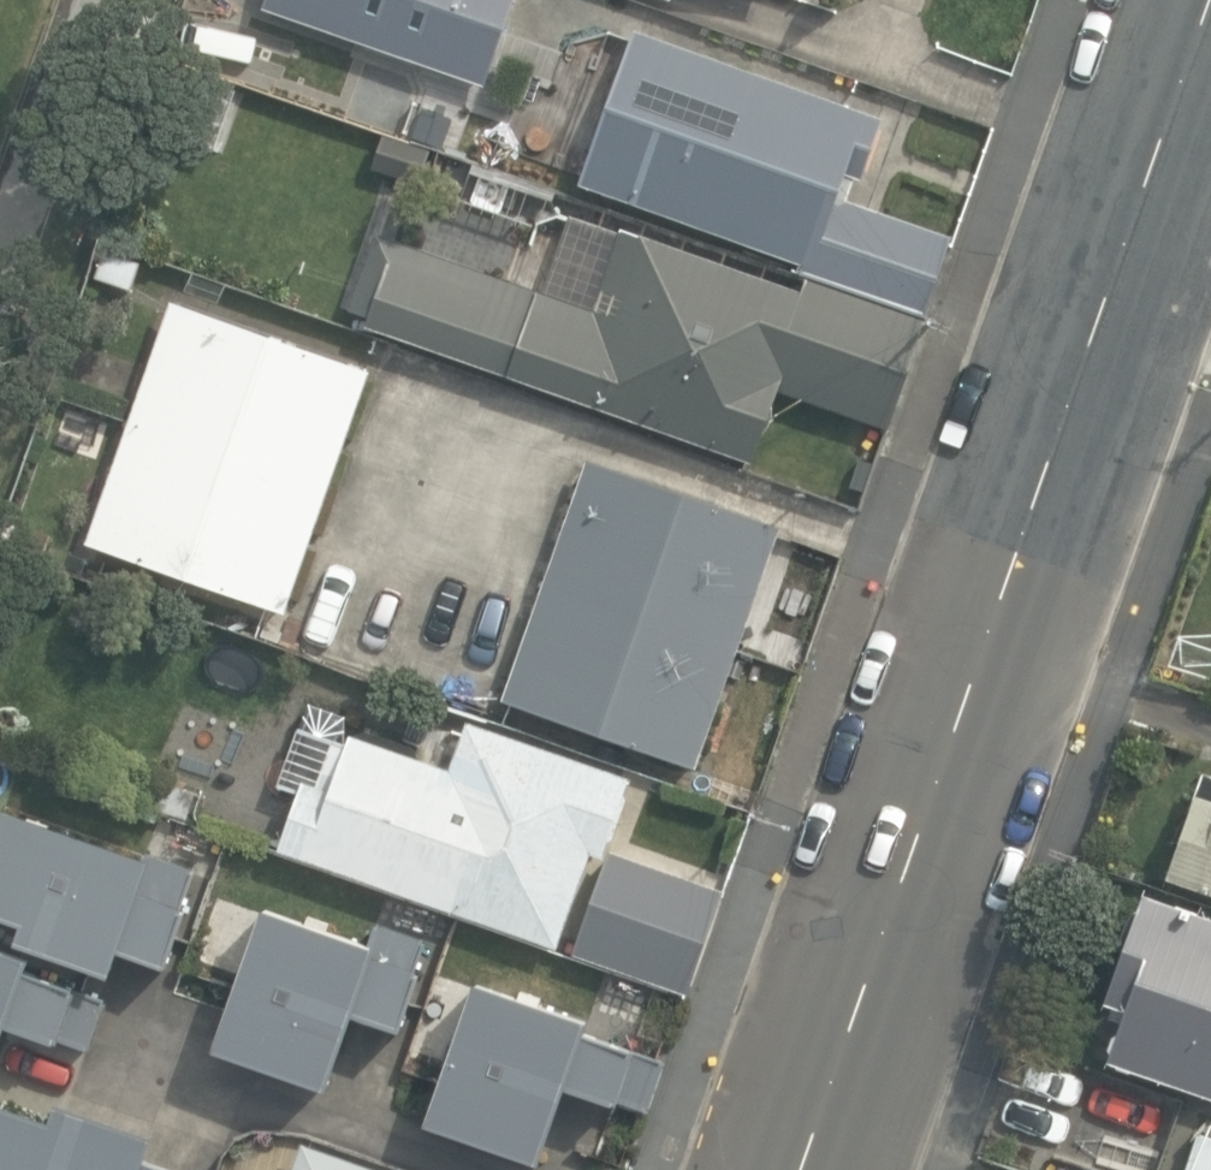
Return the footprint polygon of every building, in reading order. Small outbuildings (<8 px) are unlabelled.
[(475,72),(498,12),(502,0),(276,0),(475,72)] [(583,183),(816,268),(826,239),(834,242),(854,186),(846,183),(850,173),(865,179),(887,120),(638,30),(583,183)] [(152,128),(215,152),(237,91),(175,68),(152,128)] [(883,430),(923,320),(799,275),(795,286),(621,223),(588,312),(376,236),(348,312),(370,320),(367,328),(746,465),(773,390),(883,430)] [(100,277),(134,289),(143,264),(109,251),(100,277)] [(90,543),(289,613),(373,373),(175,303),(90,543)] [(507,701),(698,768),(782,529),(591,462),(507,701)] [(281,850),(559,949),(593,852),(605,856),(632,782),(470,724),(454,769),(352,732),(357,718),(313,703),(283,786),(301,793),(281,850)] [(1210,891),(1210,773),(1208,772),(1171,877),(1210,891)] [(190,861),(0,798),(0,907),(20,914),(14,933),(109,965),(117,942),(159,956),(190,861)] [(574,944),(677,983),(701,919),(679,911),(684,897),(630,876),(624,892),(597,882),(574,944)] [(1210,1094),(1210,920),(1145,896),(1108,1000),(1130,1008),(1112,1058),(1210,1094)] [(366,936),(260,899),(211,1041),(327,1081),(353,1005),(394,1019),(425,928),(375,911),(366,936)] [(107,994),(26,965),(30,954),(0,943),(0,1038),(8,1016),(88,1045),(107,994)] [(643,1104),(660,1054),(580,1027),(584,1014),(469,974),(421,1114),(537,1154),(564,1077),(643,1104)] [(53,1093),(47,1111),(0,1096),(0,1169),(185,1169),(186,1167),(143,1152),(152,1125),(53,1093)] [(1196,1126),(1182,1169),(1210,1169),(1210,1131),(1196,1126)] [(291,1136),(280,1169),(398,1169),(291,1136)]
